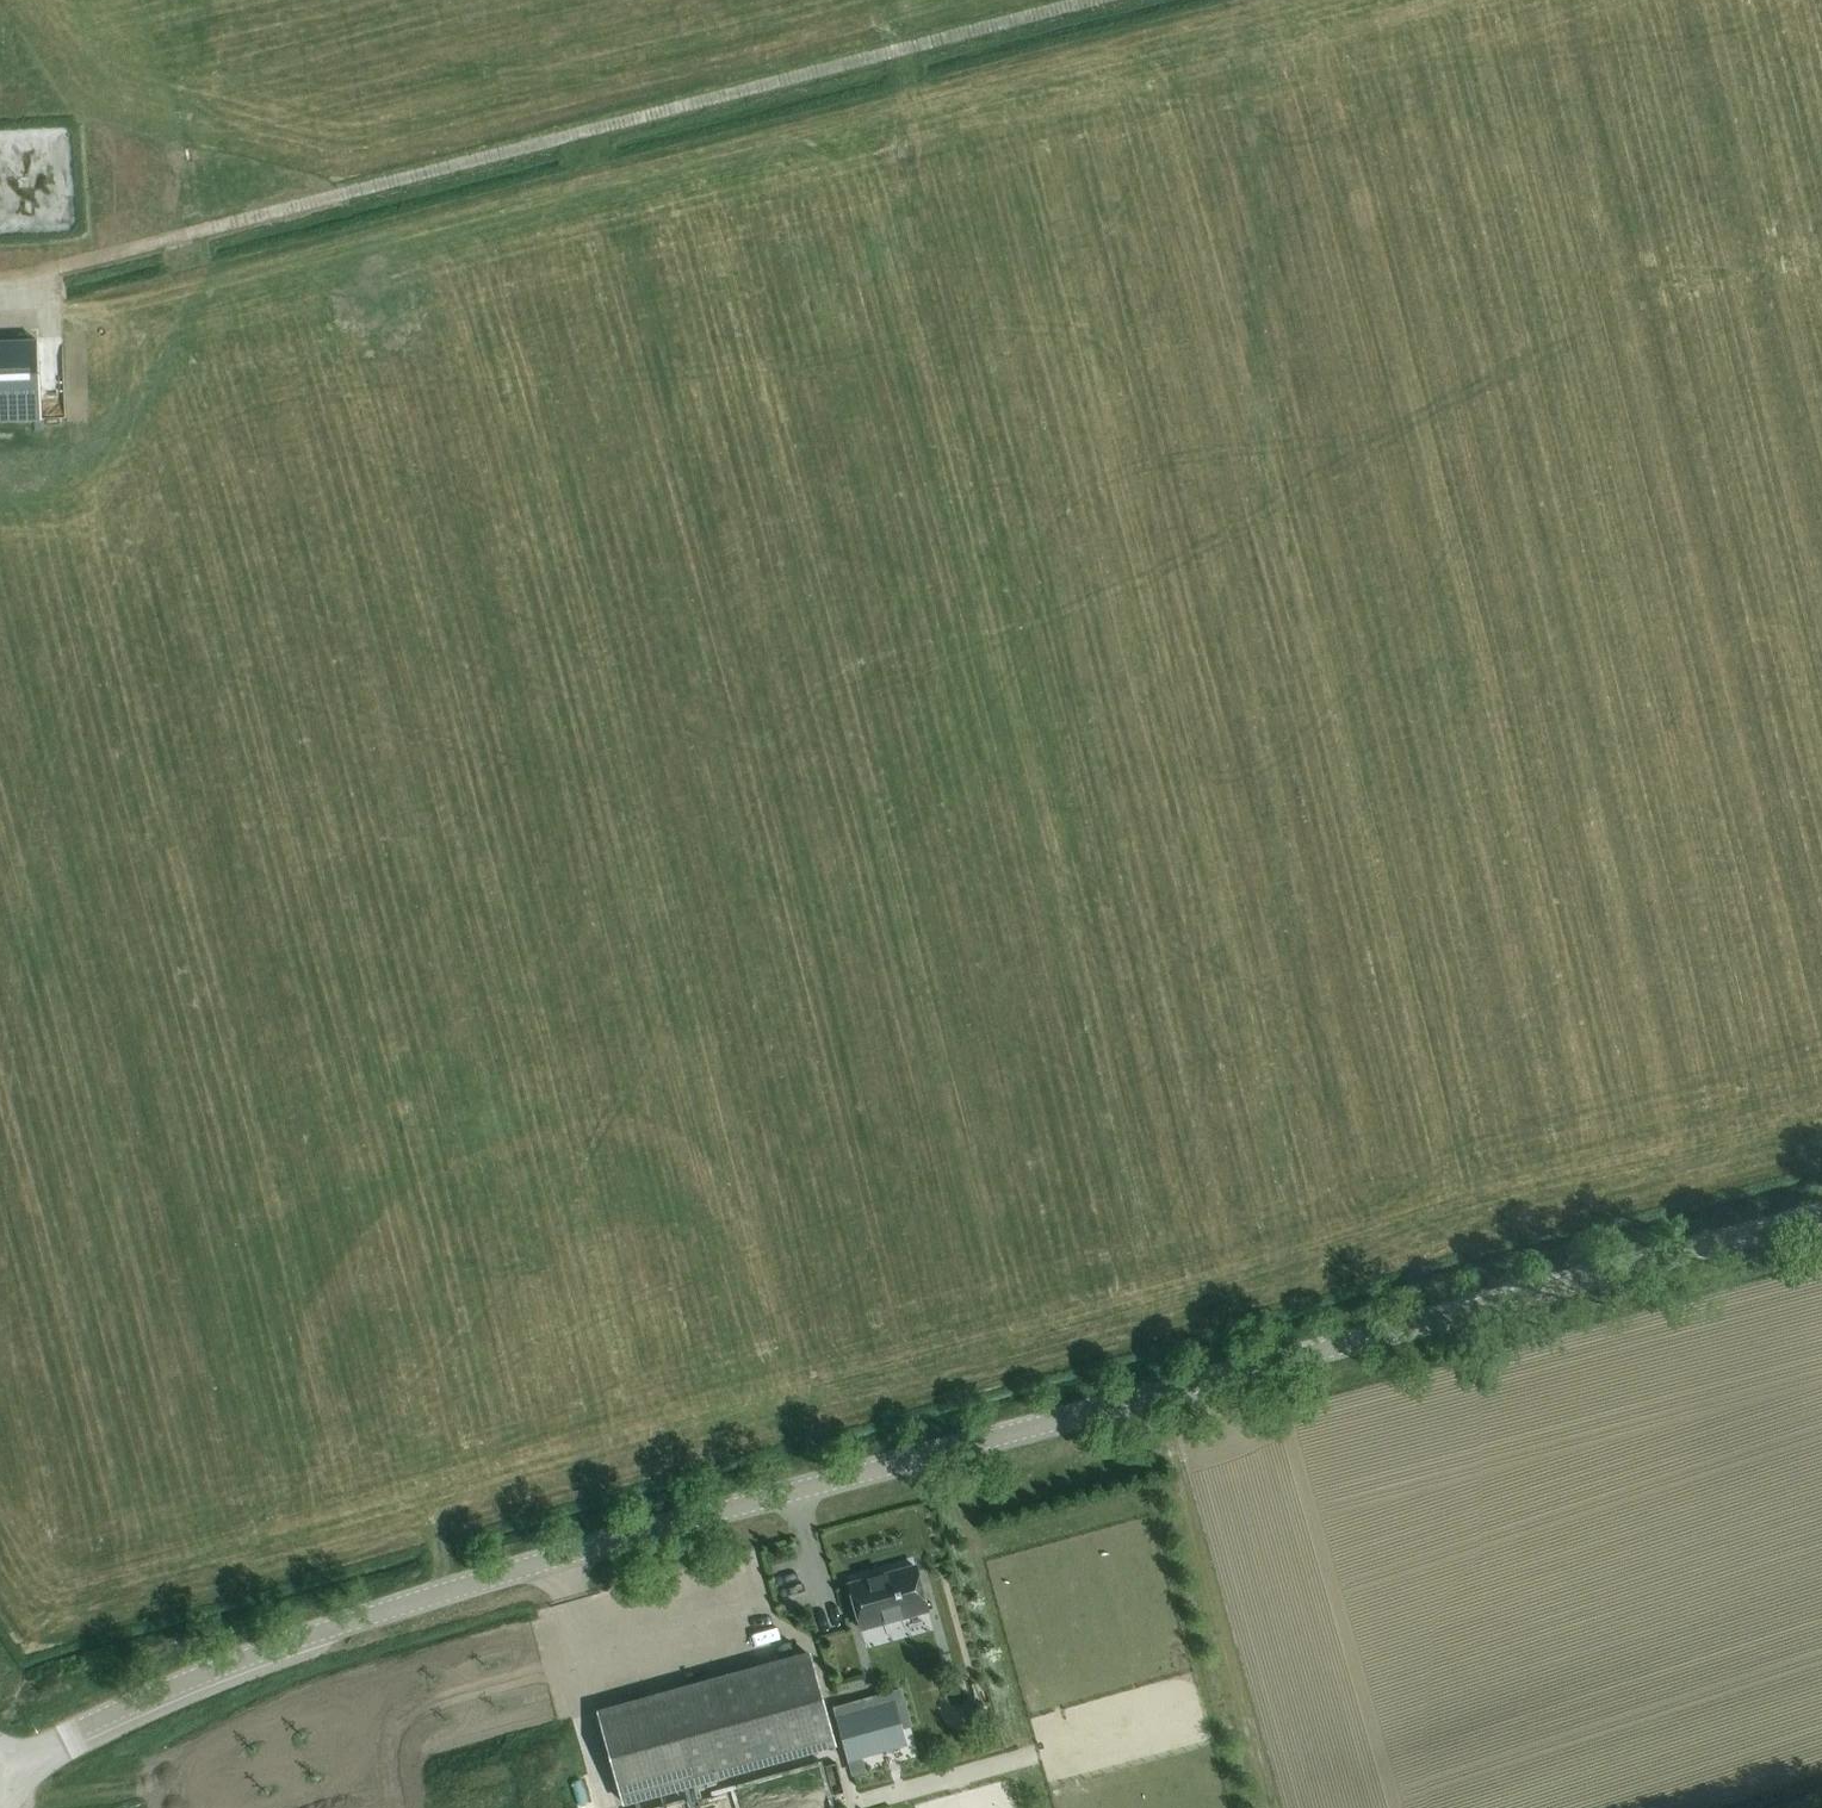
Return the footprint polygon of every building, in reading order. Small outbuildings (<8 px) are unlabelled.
[(0,343),(0,422),(40,421),(37,342),(0,343)] [(926,1611),(920,1590),(914,1567),(847,1585),(860,1629),(926,1611)] [(832,1747),(813,1676),(807,1654),(598,1711),(624,1805),(832,1747)] [(893,1706),(835,1722),(848,1767),(906,1751),(893,1706)] [(978,1709),(970,1724),(980,1728),(987,1713),(978,1709)]
